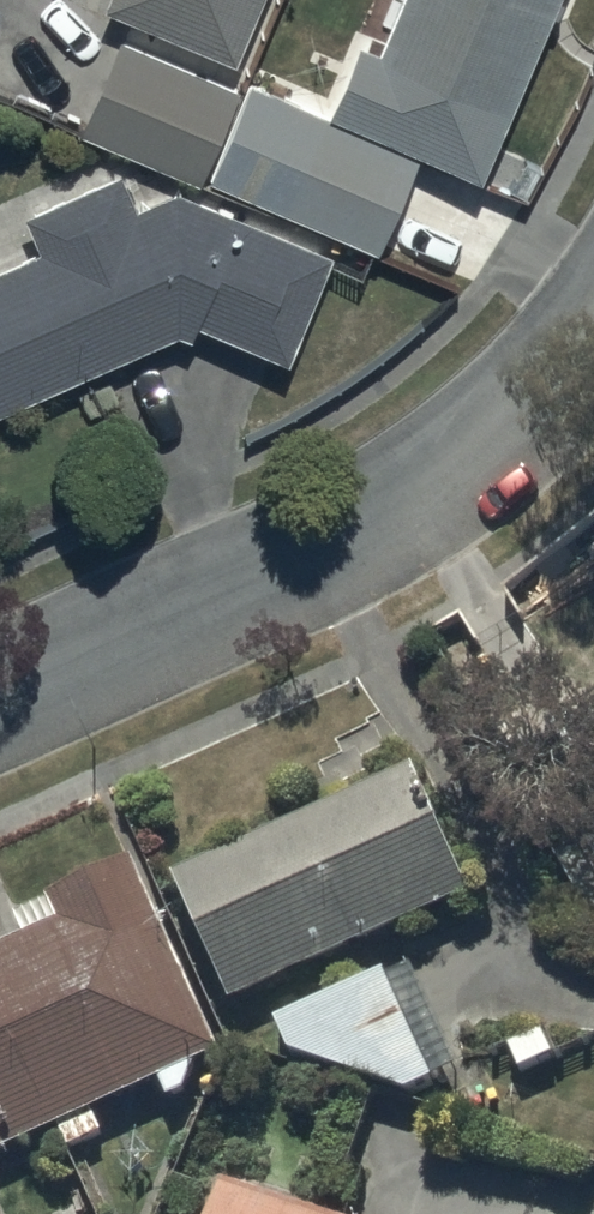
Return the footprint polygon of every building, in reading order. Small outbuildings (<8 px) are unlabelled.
[(238,68),(266,0),(115,0),(109,14),(238,68)] [(484,186),(563,0),(410,0),(383,62),(365,54),(336,123),(484,186)] [(123,47),(84,137),(203,188),(242,97),(123,47)] [(422,165),(255,93),(214,186),(381,258),(422,165)] [(290,368),(334,264),(180,200),(140,218),(123,183),(30,223),(46,259),(0,279),(0,419),(181,340),(195,345),(201,330),(290,368)] [(174,867),(232,994),(468,887),(411,760),(174,867)] [(217,1044),(130,852),(48,889),(60,915),(0,942),(0,1143),(217,1044)] [(408,956),(275,1016),(289,1045),(405,1086),(457,1063),(408,956)] [(510,1041),(520,1065),(553,1050),(542,1027),(510,1041)] [(222,1178),(211,1213),(336,1213),(222,1178)]
